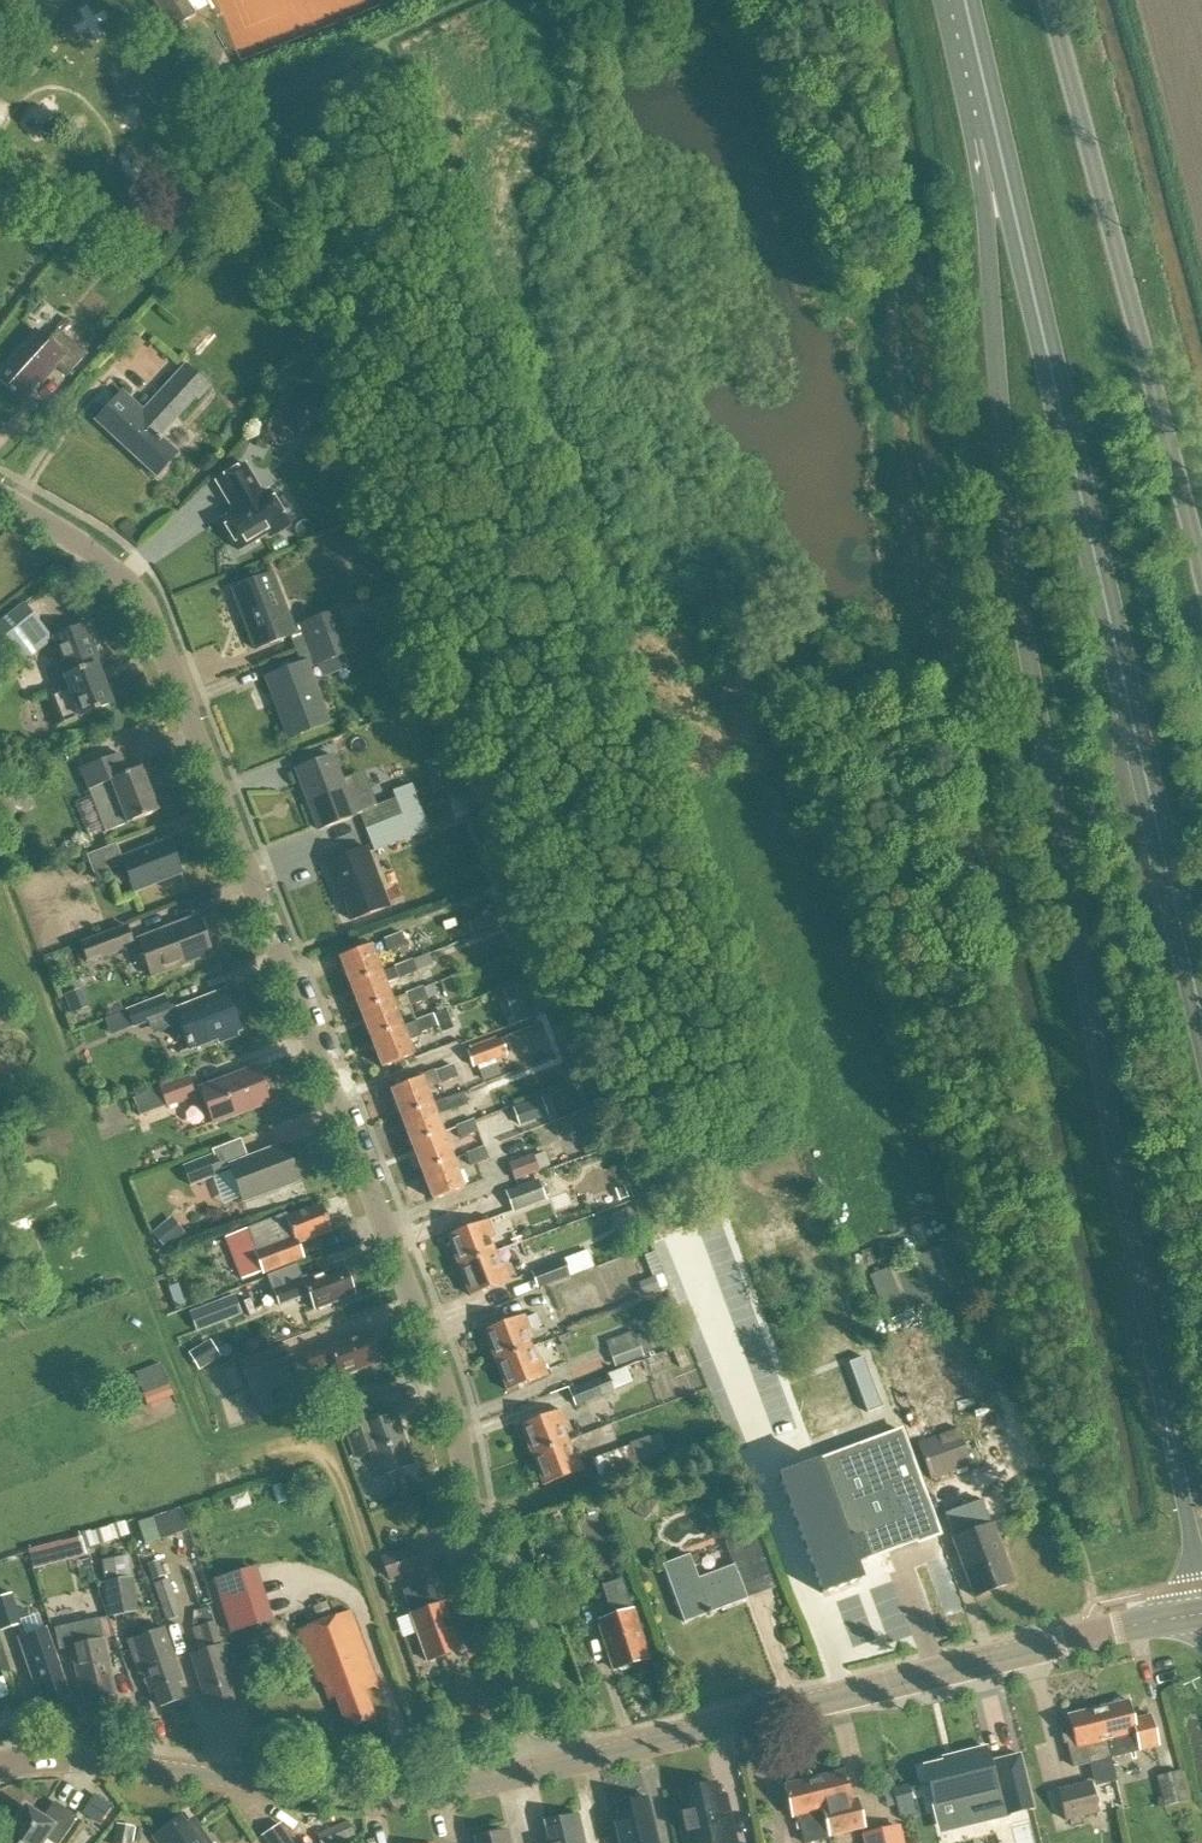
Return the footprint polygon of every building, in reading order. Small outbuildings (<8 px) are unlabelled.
[(170,29),(195,14),(186,0),(152,0),(170,29)] [(59,331),(47,344),(36,333),(0,371),(0,383),(21,403),(43,379),(45,381),(65,361),(74,370),(87,357),(59,331)] [(211,389),(186,365),(143,412),(123,393),(95,423),(156,480),(179,456),(160,439),(196,400),(199,403),(211,389)] [(307,439),(315,422),(291,412),(284,429),(307,439)] [(245,468),(217,485),(229,506),(230,506),(235,514),(221,522),(230,536),(228,542),(232,547),(237,549),(240,553),(268,536),(270,540),(289,529),(268,494),(263,497),(245,468)] [(272,576),(232,591),(255,651),(289,638),(294,652),(347,632),(339,612),(292,630),(272,576)] [(43,628),(26,606),(0,627),(0,637),(13,653),(43,628)] [(102,667),(86,626),(52,639),(61,661),(58,662),(68,688),(47,696),(59,728),(114,707),(99,668),(102,667)] [(300,666),(265,680),(287,739),(327,724),(306,669),(354,651),(347,632),(294,652),(300,666)] [(128,774),(121,755),(80,770),(104,833),(158,812),(142,769),(128,774)] [(355,817),(352,808),(333,757),(295,771),(318,831),(355,817)] [(452,787),(445,769),(426,776),(433,795),(452,787)] [(361,833),(414,812),(404,788),(352,808),(361,833)] [(414,812),(361,833),(370,855),(422,834),(414,812)] [(116,847),(86,858),(94,879),(124,867),(135,895),(183,877),(169,842),(121,860),(116,847)] [(352,922),(387,908),(365,850),(327,865),(335,887),(338,886),(352,922)] [(200,920),(140,943),(154,980),(214,957),(200,920)] [(137,946),(130,927),(82,946),(89,965),(137,946)] [(388,955),(407,948),(402,936),(383,943),(388,955)] [(382,975),(381,972),(371,947),(340,959),(351,987),(382,975)] [(399,981),(418,974),(413,961),(394,969),(399,981)] [(392,1003),(385,984),(382,975),(351,987),(361,1015),(392,1003)] [(167,999),(129,1014),(135,1030),(151,1024),(153,1031),(161,1034),(184,1025),(194,1052),(243,1033),(228,994),(173,1015),(167,999)] [(392,1003),(361,1015),(372,1042),(403,1030),(402,1028),(392,1003)] [(438,1029),(433,1016),(402,1028),(403,1030),(408,1043),(422,1038),(421,1035),(438,1029)] [(403,1030),(372,1042),(382,1070),(413,1058),(408,1043),(403,1030)] [(483,1083),(501,1076),(495,1061),(506,1057),(500,1040),(495,1041),(494,1039),(470,1049),(471,1051),(465,1054),(472,1070),(477,1068),(483,1083)] [(454,1067),(436,1074),(440,1086),(458,1079),(454,1067)] [(215,1125),(270,1104),(256,1069),(202,1090),(215,1125)] [(161,1091),(134,1102),(141,1120),(169,1109),(169,1111),(198,1099),(190,1079),(161,1090),(161,1091)] [(422,1079),(391,1091),(402,1119),(433,1107),(422,1079)] [(452,1115),(471,1108),(462,1086),(454,1089),(457,1096),(447,1099),(449,1103),(448,1103),(452,1115)] [(548,1117),(542,1100),(513,1111),(520,1128),(548,1117)] [(433,1107),(402,1119),(412,1147),(443,1135),(433,1107)] [(480,1135),(475,1122),(458,1129),(463,1142),(480,1135)] [(443,1135),(412,1147),(423,1175),(454,1163),(443,1135)] [(244,1203),(300,1182),(286,1147),(231,1167),(244,1203)] [(491,1163),(486,1151),(468,1157),(473,1169),(491,1163)] [(213,1156),(181,1169),(189,1188),(221,1175),(213,1156)] [(531,1157),(507,1166),(513,1183),(538,1173),(537,1172),(546,1169),(541,1156),(532,1159),(531,1157)] [(454,1163),(423,1175),(434,1203),(464,1191),(454,1163)] [(547,1202),(539,1180),(505,1193),(513,1214),(547,1202)] [(242,1281),(264,1272),(265,1275),(297,1263),(291,1248),(332,1232),(322,1207),(289,1219),(287,1215),(225,1240),(242,1281)] [(611,1217),(618,1235),(638,1227),(630,1209),(611,1217)] [(166,1250),(184,1235),(171,1220),(153,1235),(166,1250)] [(488,1223),(447,1239),(459,1269),(495,1255),(490,1241),(494,1240),(488,1223)] [(959,1242),(868,1279),(885,1321),(976,1284),(959,1242)] [(637,1280),(639,1285),(638,1286),(643,1298),(666,1288),(662,1278),(652,1250),(642,1254),(649,1275),(637,1280)] [(594,1269),(588,1253),(533,1274),(539,1290),(594,1269)] [(495,1255),(459,1269),(471,1300),(512,1284),(505,1266),(501,1268),(495,1255)] [(297,1268),(269,1279),(281,1309),(309,1298),(315,1313),(320,1311),(321,1314),(333,1310),(332,1308),(357,1298),(346,1270),(316,1281),(315,1277),(303,1282),(297,1268)] [(185,1306),(178,1286),(169,1289),(176,1310),(185,1306)] [(193,1331),(244,1318),(238,1296),(188,1309),(193,1331)] [(660,1320),(655,1306),(638,1312),(642,1326),(660,1320)] [(526,1318),(485,1334),(496,1363),(532,1350),(528,1336),(532,1335),(526,1318)] [(605,1344),(615,1369),(652,1355),(645,1335),(635,1338),(633,1334),(605,1344)] [(357,1374),(381,1364),(371,1337),(342,1348),(341,1344),(329,1349),(329,1350),(306,1359),(312,1374),(336,1365),(342,1381),(346,1379),(347,1381),(358,1377),(357,1374)] [(209,1338),(186,1351),(198,1371),(221,1358),(209,1338)] [(286,1346),(238,1364),(246,1384),(293,1367),(286,1346)] [(672,1351),(680,1370),(689,1366),(681,1348),(672,1351)] [(532,1350),(496,1363),(507,1393),(548,1378),(542,1361),(537,1363),(532,1350)] [(881,1408),(862,1359),(848,1364),(866,1414),(881,1408)] [(614,1394),(613,1391),(632,1384),(626,1369),(608,1377),(570,1392),(576,1408),(614,1394)] [(141,1394),(145,1405),(172,1396),(168,1385),(141,1394)] [(380,1477),(414,1464),(397,1417),(372,1426),(363,1401),(338,1410),(356,1458),(371,1453),(380,1477)] [(561,1412),(521,1427),(532,1457),(568,1443),(563,1430),(567,1429),(561,1412)] [(931,1481),(972,1467),(959,1431),(919,1445),(931,1481)] [(780,1479),(823,1596),(861,1582),(855,1567),(919,1543),(920,1545),(940,1537),(902,1434),(825,1462),(780,1479)] [(568,1443),(532,1457),(543,1488),(584,1472),(577,1455),(573,1457),(568,1443)] [(651,1461),(646,1448),(607,1462),(612,1475),(651,1461)] [(974,1473),(934,1486),(941,1507),(955,1502),(959,1513),(967,1534),(953,1540),(975,1599),(1014,1584),(985,1504),(974,1473)] [(188,1530),(182,1511),(138,1525),(145,1545),(188,1530)] [(689,1558),(661,1567),(682,1625),(747,1602),(742,1588),(769,1578),(753,1534),(725,1544),(733,1568),(697,1581),(689,1558)] [(83,1558),(78,1539),(57,1545),(62,1564),(83,1558)] [(412,1548),(381,1558),(389,1581),(420,1570),(412,1548)] [(107,1586),(104,1586),(109,1616),(138,1612),(134,1581),(124,1583),(121,1566),(104,1568),(107,1586)] [(612,1618),(599,1622),(615,1671),(648,1661),(622,1581),(602,1588),(609,1612),(610,1611),(612,1618)] [(428,1663),(460,1652),(444,1606),(439,1608),(430,1584),(404,1593),(428,1663)] [(184,1619),(172,1586),(156,1592),(168,1625),(184,1619)] [(12,1595),(0,1599),(0,1632),(0,1633),(22,1625),(12,1595)] [(348,1613),(294,1634),(308,1670),(310,1670),(316,1685),(319,1684),(326,1702),(333,1700),(342,1724),(348,1722),(351,1729),(373,1720),(362,1692),(376,1687),(348,1613)] [(235,1687),(214,1623),(192,1631),(200,1653),(190,1656),(203,1696),(208,1694),(214,1713),(235,1706),(229,1689),(235,1687)] [(162,1708),(182,1701),(177,1685),(181,1684),(164,1632),(128,1644),(131,1652),(141,1661),(152,1693),(157,1691),(162,1708)] [(48,1706),(68,1699),(46,1633),(21,1641),(36,1685),(40,1684),(48,1706)] [(85,1708),(116,1701),(102,1641),(71,1648),(85,1708)] [(1099,1711),(1110,1760),(1157,1749),(1149,1719),(1134,1722),(1130,1704),(1099,1711)] [(1072,1770),(1110,1760),(1099,1711),(1069,1719),(1074,1738),(1066,1740),(1072,1770)] [(944,1764),(924,1769),(933,1808),(960,1801),(965,1821),(983,1817),(985,1823),(1033,1811),(1019,1757),(989,1764),(986,1750),(944,1761),(944,1764)] [(1163,1807),(1186,1802),(1179,1773),(1156,1778),(1163,1807)] [(846,1774),(813,1781),(825,1829),(827,1829),(828,1834),(865,1825),(858,1795),(852,1797),(846,1774)] [(825,1829),(813,1781),(785,1788),(793,1820),(799,1818),(805,1842),(810,1842),(829,1838),(828,1834),(827,1829),(825,1829)] [(1063,1821),(1097,1814),(1090,1784),(1056,1791),(1063,1821)] [(680,1795),(683,1808),(676,1809),(683,1842),(735,1842),(727,1806),(720,1808),(715,1787),(680,1795)] [(112,1809),(94,1797),(83,1815),(100,1827),(112,1809)] [(614,1830),(617,1842),(658,1842),(650,1807),(642,1809),(641,1803),(616,1809),(620,1829),(614,1830)] [(3,1842),(44,1842),(45,1840),(49,1842),(61,1842),(77,1820),(54,1804),(43,1821),(26,1810),(3,1842)] [(577,1817),(545,1825),(549,1842),(583,1842),(577,1817)] [(156,1838),(160,1842),(208,1842),(192,1821),(185,1827),(180,1821),(156,1838)] [(263,1836),(267,1842),(293,1842),(281,1827),(280,1825),(263,1836)] [(862,1837),(863,1842),(902,1842),(899,1828),(862,1837)] [(507,1834),(474,1841),(474,1842),(509,1842),(507,1834)]
